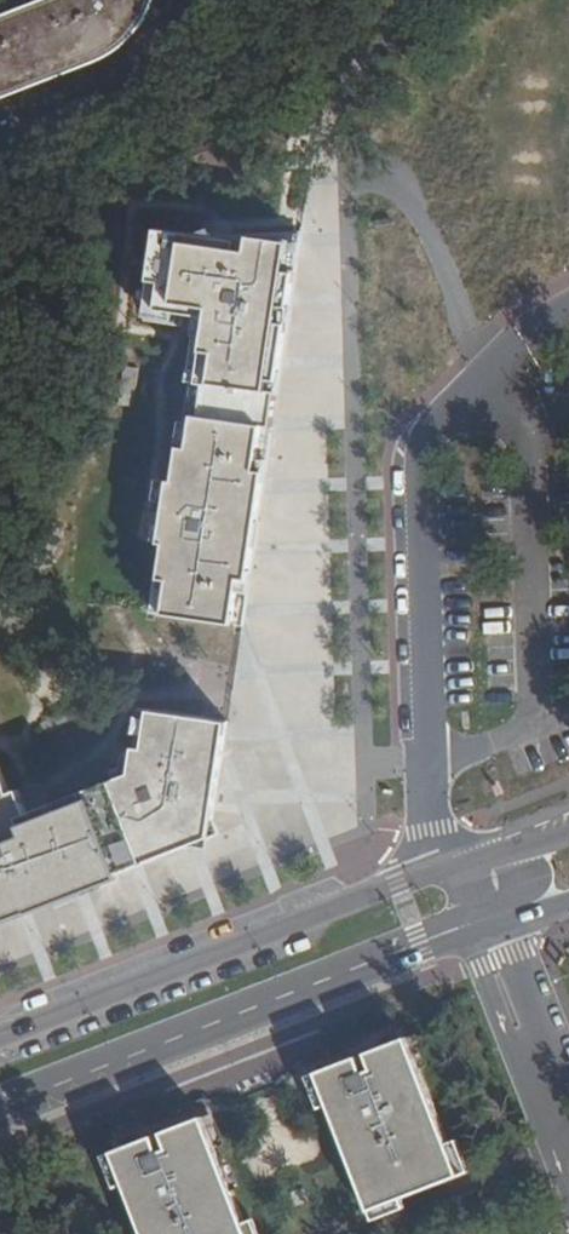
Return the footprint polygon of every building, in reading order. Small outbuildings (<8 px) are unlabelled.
[(79,0),(71,4),(0,33),(0,89),(16,82),(99,49),(104,46),(107,45),(116,39),(123,33),(130,26),(136,19),(143,9),(147,0),(80,0),(79,0)] [(167,536),(157,605),(243,619),(303,228),(238,229),(237,233),(160,221),(152,273),(162,274),(157,301),(202,308),(177,473),(172,473),(162,535),(167,536)] [(204,836),(209,774),(222,711),(133,697),(129,733),(120,735),(117,762),(22,796),(8,753),(0,751),(0,916),(204,836)] [(409,1033),(317,1069),(372,1208),(463,1172),(409,1033)] [(112,1148),(146,1233),(251,1233),(204,1112),(112,1148)]
